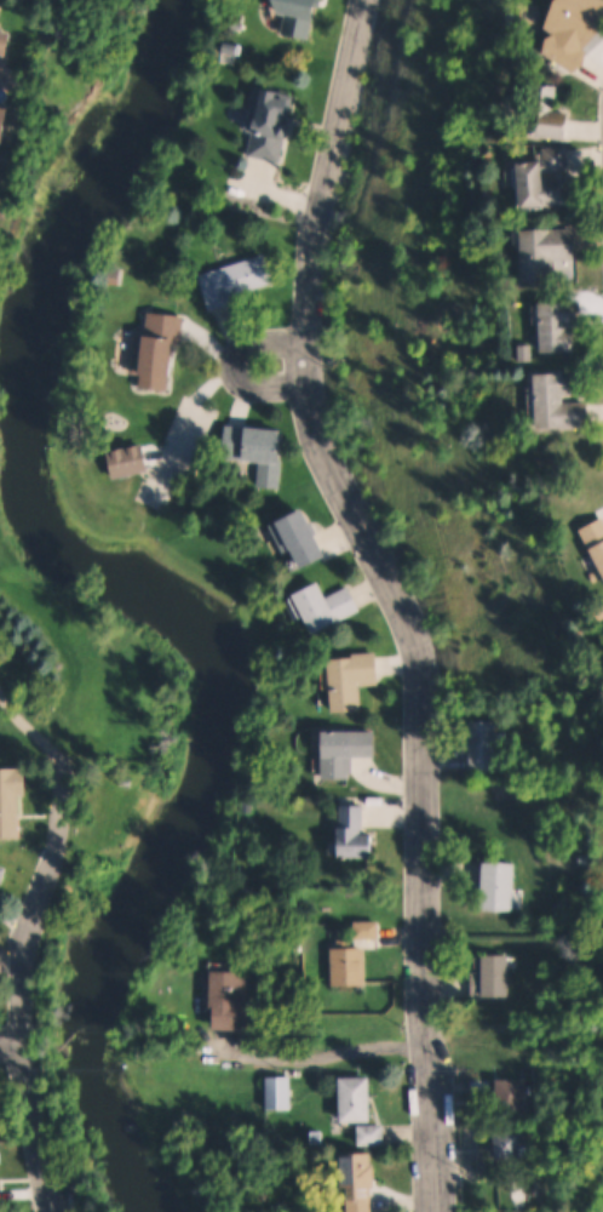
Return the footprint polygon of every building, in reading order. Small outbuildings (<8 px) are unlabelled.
[(276,10),(278,0),(318,0),(314,19),(308,18),(303,39),(277,33),(283,12),(276,10)] [(553,25),(569,0),(602,0),(602,36),(595,41),(597,44),(592,50),(590,64),(575,72),(550,52),(555,39),(563,33),(553,25)] [(8,55),(0,53),(0,29),(12,32),(8,55)] [(538,82),(561,85),(558,112),(576,114),(574,138),(533,133),(538,82)] [(243,156),(249,130),(245,128),(253,86),(287,93),(281,122),(283,124),(287,130),(286,135),(281,138),(277,138),(272,161),(243,156)] [(546,149),(570,147),(573,170),(549,172),(546,149)] [(523,162),(546,160),(549,181),(573,178),(575,204),(527,208),(523,162)] [(523,230),(574,228),(575,264),(555,265),(556,284),(526,286),(523,230)] [(197,275),(259,255),(268,284),(231,296),(234,302),(208,310),(197,275)] [(542,303),(585,301),(585,322),(569,324),(569,326),(575,326),(576,351),(544,353),(542,303)] [(147,331),(149,311),(184,315),(182,343),(177,342),(173,378),(168,377),(167,390),(140,388),(143,372),(133,372),(137,330),(147,331)] [(518,345),(529,344),(529,359),(519,359),(518,345)] [(536,372),(574,370),(575,391),(564,393),(565,402),(590,400),(591,424),(540,428),(536,372)] [(275,488),(254,487),(257,462),(223,459),(225,425),(280,429),(275,488)] [(109,452),(144,445),(149,470),(114,478),(109,452)] [(300,567),(291,548),(282,553),(269,524),(302,508),(325,556),(300,567)] [(582,528),(602,517),(602,567),(582,528)] [(588,574),(598,570),(602,577),(593,582),(588,574)] [(293,591),(315,582),(322,598),(341,588),(352,611),(333,619),(335,623),(312,633),(293,591)] [(356,686),(358,709),(332,711),(326,659),(350,657),(349,653),(369,651),(373,684),(356,686)] [(464,771),(460,722),(483,721),(487,770),(464,771)] [(323,777),(323,730),(372,728),(372,755),(350,756),(350,776),(323,777)] [(310,732),(320,732),(320,749),(311,749),(310,732)] [(23,837),(0,838),(0,766),(29,766),(29,795),(22,795),(23,837)] [(373,834),(373,857),(343,858),(341,804),(362,804),(363,834),(373,834)] [(477,909),(478,862),(507,863),(506,910),(477,909)] [(10,867),(0,892),(0,863),(10,867)] [(355,922),(378,921),(378,938),(355,939),(355,922)] [(339,941),(351,939),(352,949),(366,949),(366,985),(334,985),(333,949),(339,949),(339,941)] [(478,954),(502,954),(504,996),(466,997),(465,972),(479,971),(478,954)] [(199,971),(207,971),(207,983),(197,983),(199,971)] [(214,971),(251,972),(251,1001),(253,1001),(253,1029),(217,1029),(218,1007),(213,1007),(214,971)] [(266,1077),(289,1076),(289,1109),(266,1110),(266,1077)] [(340,1077),(368,1077),(369,1121),(341,1122),(340,1077)] [(492,1080),(519,1079),(519,1109),(492,1109),(492,1080)] [(357,1125),(381,1125),(381,1144),(358,1145),(357,1125)] [(489,1132),(517,1131),(517,1145),(523,1145),(523,1155),(517,1155),(517,1159),(489,1159),(489,1132)] [(371,1187),(371,1211),(349,1211),(348,1153),(369,1153),(371,1164),(374,1164),(374,1187),(371,1187)]
